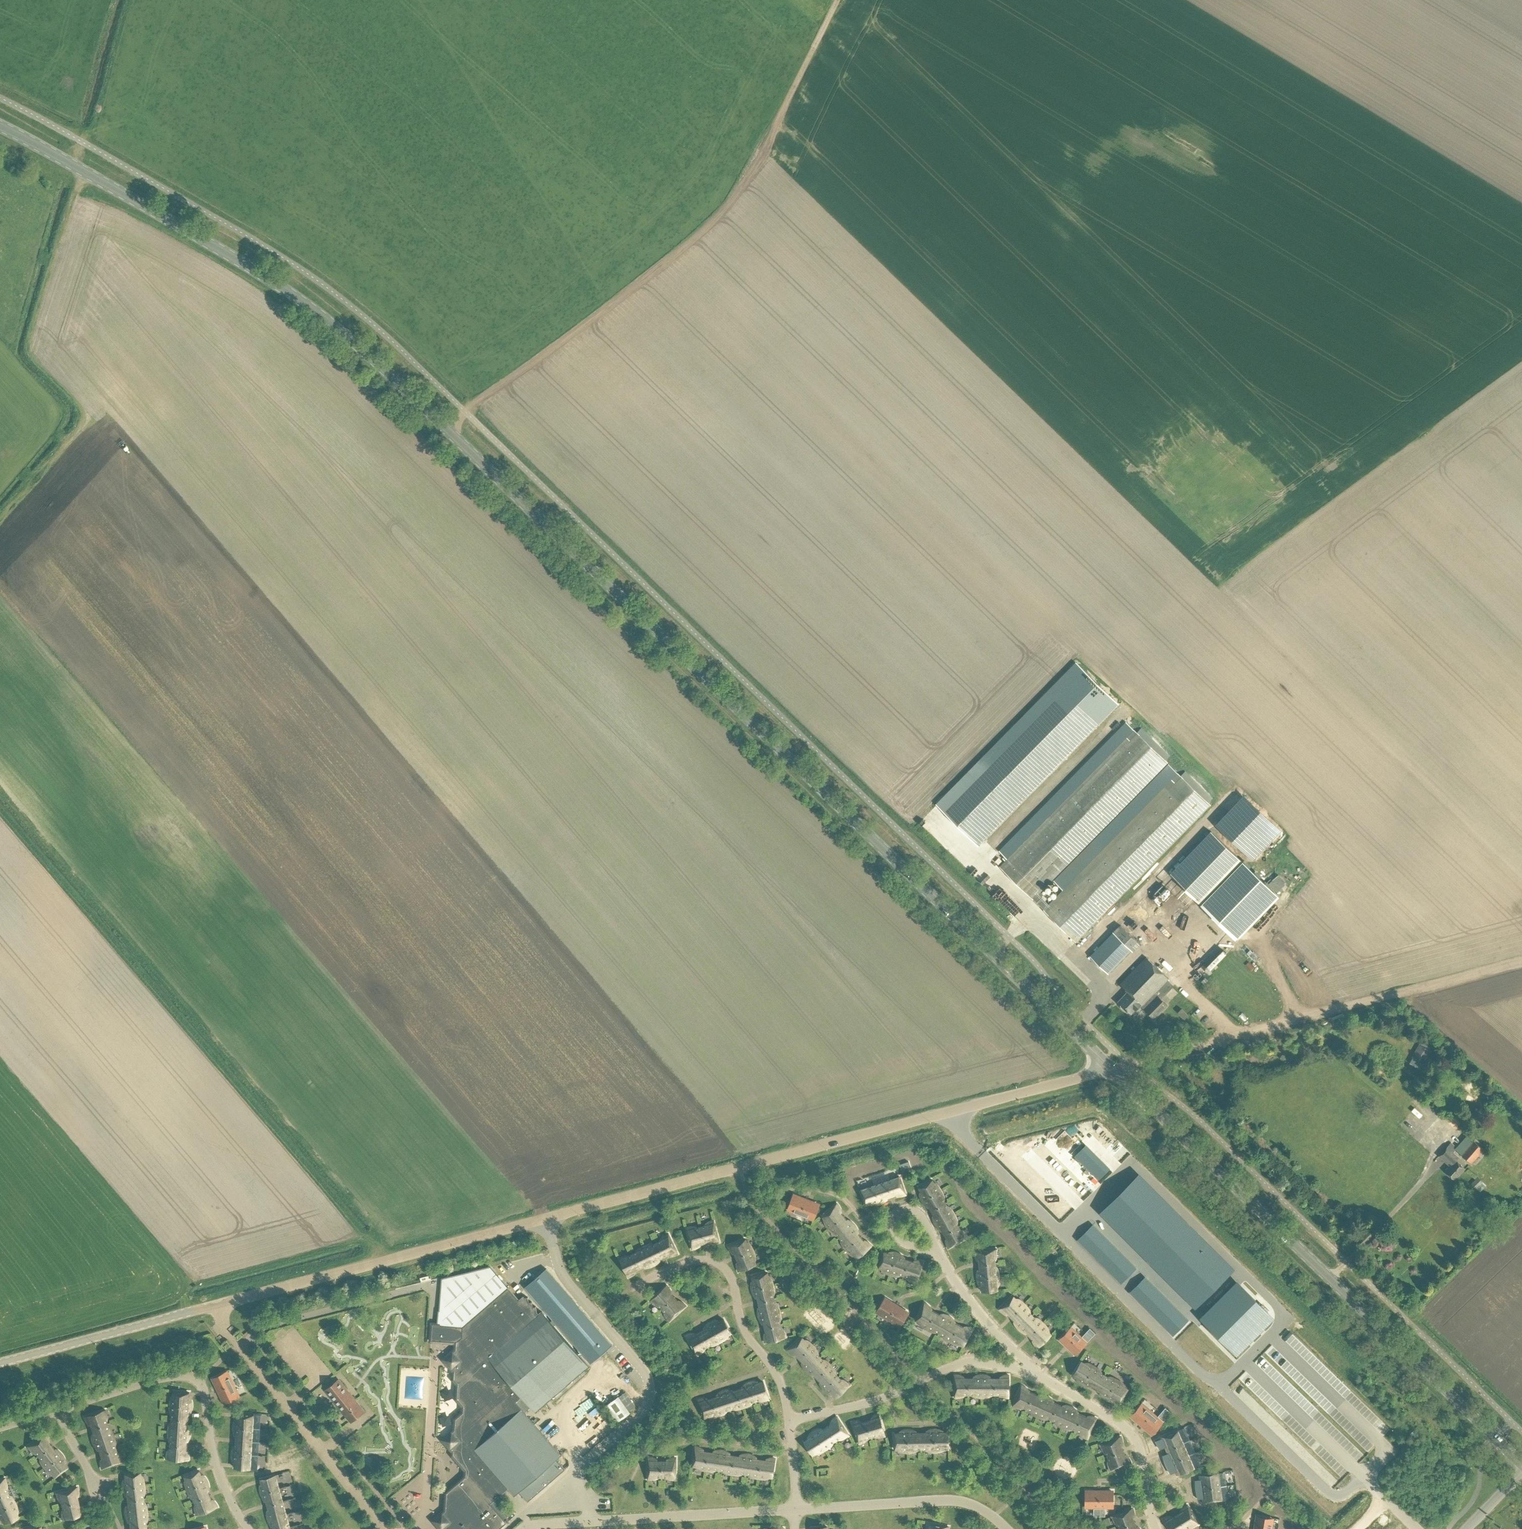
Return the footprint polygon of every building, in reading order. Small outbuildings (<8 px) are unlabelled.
[(1076,662),(942,798),(950,806),(946,811),(970,834),(974,830),(984,840),(1118,704),(1076,662)] [(1124,721),(999,851),(1006,857),(1009,860),(1001,868),(1077,942),(1210,805),(1208,803),(1180,776),(1177,773),(1167,764),(1054,880),(1064,890),(1049,905),(1041,897),(1043,895),(1040,892),(1166,762),(1165,761),(1165,760),(1137,734),(1134,731),(1133,729),(1124,721)] [(1233,816),(1226,844),(1253,851),(1255,841),(1250,840),(1252,834),(1248,833),(1251,820),(1233,816)] [(1179,862),(1175,866),(1177,868),(1178,867),(1236,925),(1272,889),(1243,861),(1212,831),(1181,864),(1179,862)] [(1177,868),(1129,917),(1147,935),(1151,939),(1165,925),(1206,967),(1242,930),(1178,867),(1177,868)] [(1132,949),(1147,935),(1129,917),(1114,932),(1092,956),(1110,973),(1133,949),(1132,949)] [(1129,992),(1119,1003),(1123,1007),(1121,1008),(1125,1012),(1127,1011),(1132,1015),(1136,1010),(1141,1005),(1155,1019),(1158,1016),(1169,1005),(1162,998),(1156,992),(1168,979),(1146,958),(1120,984),(1129,992)] [(1252,993),(1258,988),(1253,982),(1247,987),(1252,993)] [(1182,1009),(1178,1013),(1185,1020),(1189,1016),(1182,1009)] [(1239,1022),(1244,1029),(1248,1025),(1243,1019),(1239,1022)] [(1419,1044),(1412,1056),(1423,1063),(1429,1052),(1431,1050),(1430,1050),(1419,1044)] [(1461,1154),(1471,1163),(1484,1149),(1473,1140),(1461,1154)] [(1454,1152),(1447,1146),(1438,1156),(1449,1165),(1444,1170),(1455,1180),(1465,1168),(1455,1159),(1456,1158),(1452,1154),(1454,1152)] [(901,1170),(910,1167),(909,1162),(909,1161),(907,1162),(900,1164),(901,1170)] [(872,1201),(873,1204),(875,1204),(877,1203),(878,1203),(880,1203),(882,1202),(883,1201),(885,1200),(886,1199),(885,1197),(891,1195),(892,1197),(892,1195),(898,1193),(898,1195),(901,1195),(903,1195),(906,1194),(898,1173),(899,1176),(887,1181),(886,1177),(885,1177),(886,1181),(874,1185),(873,1181),(872,1182),(874,1185),(861,1189),(866,1204),(872,1201)] [(1478,1176),(1471,1183),(1476,1189),(1483,1182),(1478,1176)] [(938,1228),(940,1229),(942,1228),(945,1233),(943,1234),(943,1235),(945,1234),(948,1239),(946,1241),(947,1243),(947,1245),(948,1247),(968,1237),(968,1236),(964,1238),(958,1227),(962,1225),(961,1224),(958,1226),(952,1215),(955,1213),(952,1215),(945,1203),(949,1202),(948,1201),(945,1203),(939,1192),(942,1190),(942,1189),(939,1191),(932,1179),(919,1187),(922,1193),(920,1194),(921,1196),(921,1197),(922,1199),(922,1200),(923,1202),(924,1203),(926,1205),(927,1206),(929,1205),(932,1210),(930,1211),(930,1212),(932,1211),(935,1216),(933,1217),(934,1219),(934,1221),(935,1222),(935,1224),(936,1225),(937,1227),(938,1228)] [(1136,1181),(1108,1209),(1198,1300),(1226,1271),(1136,1181)] [(788,1209),(814,1219),(819,1205),(794,1195),(788,1209)] [(868,1243),(866,1241),(864,1243),(860,1238),(862,1237),(862,1236),(860,1238),(856,1233),(858,1231),(857,1230),(856,1228),(856,1227),(855,1225),(853,1224),(852,1223),(851,1222),(849,1221),(847,1222),(844,1217),(845,1216),(843,1217),(839,1212),(841,1211),(840,1208),(839,1207),(838,1205),(838,1204),(823,1216),(831,1226),(829,1229),(832,1227),(848,1247),(845,1249),(846,1250),(849,1248),(857,1258),(872,1246),(871,1246),(870,1244),(868,1243)] [(811,1238),(817,1222),(789,1211),(786,1220),(797,1224),(795,1232),(811,1238)] [(711,1239),(712,1242),(714,1242),(716,1242),(718,1241),(719,1241),(713,1219),(713,1220),(714,1223),(701,1226),(700,1223),(701,1227),(688,1230),(687,1226),(692,1248),(693,1248),(695,1247),(697,1246),(699,1245),(698,1243),(704,1241),(705,1243),(706,1243),(705,1241),(711,1239)] [(1137,1268),(1092,1224),(1077,1239),(1121,1283),(1137,1268)] [(674,1254),(677,1254),(677,1253),(668,1233),(667,1233),(669,1237),(657,1242),(655,1239),(656,1242),(645,1248),(643,1245),(644,1248),(633,1254),(631,1250),(631,1251),(632,1254),(621,1259),(619,1256),(628,1276),(629,1276),(631,1275),(632,1274),(634,1272),(633,1270),(639,1267),(640,1269),(639,1267),(645,1264),(646,1267),(648,1266),(649,1266),(651,1266),(653,1265),(654,1264),(656,1263),(657,1262),(658,1261),(657,1259),(663,1256),(664,1258),(663,1256),(669,1253),(670,1255),(672,1255),(674,1254)] [(742,1270),(756,1264),(745,1239),(732,1244),(742,1270)] [(887,1250),(885,1249),(877,1270),(878,1270),(879,1267),(891,1271),(890,1274),(891,1275),(892,1271),(904,1275),(903,1279),(905,1276),(917,1280),(922,1266),(916,1263),(916,1261),(915,1260),(913,1259),(912,1258),(910,1258),(909,1257),(907,1257),(905,1257),(904,1257),(903,1259),(897,1257),(897,1255),(896,1257),(890,1255),(891,1253),(889,1251),(887,1250)] [(979,1289),(979,1292),(998,1290),(997,1277),(1000,1277),(1000,1276),(997,1276),(995,1264),(999,1263),(995,1263),(994,1250),(998,1250),(998,1249),(979,1251),(980,1258),(977,1258),(977,1260),(977,1262),(977,1264),(977,1265),(977,1267),(977,1269),(978,1270),(979,1272),(981,1272),(982,1278),(980,1278),(980,1279),(982,1279),(982,1285),(980,1285),(980,1287),(979,1289)] [(450,1443),(454,1443),(453,1454),(466,1470),(466,1477),(476,1467),(499,1495),(508,1487),(515,1495),(520,1491),(528,1501),(565,1469),(556,1459),(561,1455),(524,1412),(531,1405),(536,1411),(588,1366),(580,1356),(582,1353),(591,1363),(612,1344),(546,1268),(525,1287),(552,1318),(550,1321),(542,1312),(539,1314),(537,1312),(536,1307),(533,1307),(532,1302),(529,1303),(528,1298),(525,1298),(524,1296),(519,1301),(509,1289),(490,1266),(442,1278),(439,1310),(438,1311),(437,1325),(432,1324),(431,1340),(457,1341),(456,1352),(454,1352),(451,1355),(451,1357),(451,1365),(455,1368),(454,1379),(458,1382),(457,1398),(464,1406),(463,1412),(456,1419),(455,1437),(451,1437),(450,1443)] [(761,1321),(762,1322),(765,1322),(766,1328),(764,1328),(764,1329),(766,1328),(768,1334),(766,1335),(765,1337),(765,1339),(766,1341),(766,1342),(788,1337),(787,1336),(784,1337),(781,1325),(784,1324),(784,1323),(781,1324),(778,1312),(781,1311),(781,1310),(777,1311),(774,1299),(778,1298),(778,1297),(774,1298),(771,1286),(775,1285),(774,1284),(771,1285),(768,1272),(753,1276),(755,1283),(752,1283),(752,1285),(752,1287),(753,1288),(753,1290),(753,1292),(754,1293),(755,1295),(756,1296),(758,1296),(760,1302),(758,1302),(758,1303),(760,1302),(761,1308),(759,1309),(759,1311),(759,1312),(759,1314),(759,1316),(760,1318),(761,1319),(761,1321)] [(1144,1277),(1130,1291),(1174,1335),(1188,1321),(1144,1277)] [(668,1288),(667,1286),(667,1285),(650,1301),(651,1301),(653,1299),(662,1308),(659,1310),(660,1311),(662,1308),(671,1318),(668,1320),(669,1321),(685,1305),(683,1303),(681,1302),(679,1301),(678,1303),(673,1298),(675,1297),(675,1296),(673,1298),(669,1293),(670,1291),(669,1289),(668,1288)] [(1242,1285),(1207,1320),(1235,1349),(1270,1313),(1242,1285)] [(1023,1332),(1025,1333),(1027,1331),(1031,1335),(1029,1337),(1030,1337),(1031,1336),(1036,1340),(1034,1342),(1035,1344),(1036,1346),(1038,1347),(1038,1348),(1052,1335),(1042,1325),(1045,1323),(1044,1322),(1042,1325),(1023,1306),(1026,1304),(1025,1303),(1023,1306),(1013,1296),(1000,1309),(1001,1310),(1002,1311),(1004,1312),(1006,1314),(1008,1312),(1012,1316),(1011,1318),(1013,1317),(1017,1321),(1015,1323),(1016,1324),(1017,1326),(1018,1327),(1019,1329),(1021,1330),(1022,1331),(1023,1332)] [(877,1311),(900,1326),(908,1313),(885,1299),(877,1311)] [(944,1315),(942,1314),(941,1316),(936,1313),(937,1312),(936,1311),(935,1313),(930,1310),(931,1308),(929,1306),(928,1305),(926,1304),(925,1303),(916,1320),(928,1326),(926,1330),(927,1330),(928,1327),(951,1339),(950,1342),(950,1343),(952,1339),(964,1346),(973,1329),(972,1329),(970,1328),(968,1328),(966,1327),(965,1329),(959,1326),(960,1324),(959,1326),(953,1323),(954,1321),(953,1320),(952,1318),(950,1317),(949,1317),(947,1316),(946,1315),(944,1315)] [(816,1315),(809,1319),(818,1333),(825,1329),(816,1315)] [(690,1335),(688,1336),(687,1336),(698,1356),(698,1355),(697,1352),(708,1346),(709,1349),(710,1349),(708,1346),(719,1340),(721,1343),(722,1343),(720,1339),(732,1333),(725,1320),(719,1323),(717,1321),(716,1321),(714,1322),(712,1322),(711,1323),(709,1324),(708,1325),(707,1326),(705,1327),(707,1330),(701,1333),(700,1331),(701,1333),(695,1336),(694,1334),(692,1334),(690,1335)] [(1060,1339),(1076,1353),(1086,1342),(1070,1328),(1060,1339)] [(829,1393),(831,1394),(832,1392),(837,1397),(851,1385),(850,1384),(848,1387),(839,1377),(842,1375),(841,1374),(839,1377),(830,1367),(833,1365),(832,1364),(830,1367),(821,1357),(824,1355),(823,1355),(821,1357),(812,1348),(815,1345),(812,1347),(803,1337),(789,1350),(791,1352),(793,1353),(795,1354),(796,1353),(801,1357),(799,1359),(801,1358),(805,1362),(803,1364),(804,1366),(805,1367),(806,1368),(807,1370),(808,1371),(810,1372),(811,1373),(813,1374),(814,1372),(819,1377),(817,1378),(817,1379),(819,1377),(823,1382),(821,1384),(822,1385),(823,1387),(824,1388),(825,1390),(826,1391),(828,1392),(829,1393)] [(1102,1391),(1101,1393),(1102,1395),(1103,1396),(1105,1397),(1106,1398),(1108,1399),(1109,1399),(1111,1400),(1113,1400),(1114,1398),(1120,1402),(1128,1389),(1116,1382),(1118,1379),(1117,1379),(1115,1382),(1105,1375),(1106,1372),(1104,1375),(1093,1368),(1095,1365),(1094,1365),(1093,1368),(1081,1361),(1073,1374),(1079,1378),(1078,1380),(1079,1381),(1080,1382),(1082,1383),(1083,1384),(1085,1385),(1086,1386),(1088,1386),(1090,1387),(1091,1385),(1096,1388),(1095,1390),(1096,1390),(1097,1388),(1102,1391)] [(213,1378),(225,1402),(239,1396),(226,1371),(213,1378)] [(977,1376),(976,1376),(976,1379),(970,1379),(970,1376),(969,1376),(969,1379),(963,1378),(963,1376),(961,1375),(958,1375),(956,1375),(955,1397),(956,1397),(956,1393),(969,1394),(969,1397),(969,1394),(982,1394),(982,1397),(983,1397),(983,1394),(995,1394),(995,1398),(996,1398),(996,1394),(1009,1394),(1009,1398),(1010,1375),(1009,1375),(1007,1375),(1005,1376),(1003,1376),(1002,1379),(996,1379),(996,1377),(996,1379),(989,1379),(989,1376),(988,1376),(986,1375),(984,1375),(983,1375),(981,1375),(979,1375),(977,1376)] [(365,1411),(339,1378),(325,1390),(351,1422),(365,1411)] [(719,1397),(718,1394),(717,1394),(715,1395),(713,1395),(712,1395),(710,1396),(708,1397),(707,1398),(705,1399),(706,1401),(700,1403),(705,1421),(706,1421),(705,1417),(717,1413),(718,1417),(719,1417),(718,1413),(730,1409),(731,1413),(730,1409),(742,1405),(744,1409),(744,1408),(743,1405),(755,1401),(756,1405),(757,1404),(756,1401),(768,1397),(763,1379),(762,1379),(760,1380),(758,1381),(756,1382),(757,1385),(751,1387),(751,1384),(750,1385),(751,1387),(745,1389),(744,1386),(742,1386),(740,1387),(739,1387),(737,1387),(735,1388),(734,1389),(732,1389),(731,1390),(732,1393),(726,1395),(725,1393),(724,1393),(725,1395),(719,1397)] [(1088,1435),(1086,1438),(1087,1439),(1096,1418),(1095,1418),(1093,1417),(1091,1417),(1089,1417),(1088,1419),(1082,1416),(1083,1414),(1082,1414),(1082,1416),(1076,1413),(1077,1411),(1075,1410),(1074,1409),(1073,1408),(1071,1407),(1069,1407),(1068,1406),(1066,1406),(1064,1406),(1063,1408),(1058,1406),(1058,1404),(1058,1403),(1057,1405),(1051,1403),(1052,1401),(1051,1399),(1050,1398),(1048,1398),(1047,1397),(1045,1396),(1043,1396),(1042,1395),(1040,1395),(1039,1397),(1033,1395),(1034,1393),(1033,1393),(1033,1395),(1027,1392),(1028,1390),(1026,1389),(1024,1387),(1022,1386),(1013,1407),(1015,1403),(1027,1408),(1025,1412),(1026,1412),(1027,1409),(1039,1414),(1037,1417),(1038,1417),(1039,1414),(1051,1419),(1050,1423),(1052,1419),(1063,1424),(1062,1428),(1064,1425),(1076,1430),(1074,1433),(1075,1433),(1076,1430),(1088,1435)] [(190,1401),(190,1400),(188,1400),(188,1393),(173,1392),(172,1405),(169,1405),(169,1406),(172,1406),(172,1419),(168,1418),(168,1419),(172,1419),(171,1432),(167,1432),(171,1432),(170,1445),(167,1445),(167,1446),(170,1446),(170,1458),(166,1458),(166,1459),(188,1460),(188,1459),(188,1457),(188,1455),(187,1453),(185,1453),(185,1447),(187,1447),(187,1446),(185,1446),(186,1440),(188,1440),(189,1438),(189,1437),(189,1435),(189,1433),(189,1431),(189,1430),(189,1428),(189,1426),(186,1426),(187,1420),(189,1420),(189,1419),(187,1419),(187,1413),(189,1413),(190,1412),(190,1410),(191,1408),(191,1407),(191,1405),(191,1403),(190,1401)] [(619,1396),(605,1405),(617,1422),(630,1413),(628,1409),(622,1400),(619,1396)] [(1132,1415),(1153,1433),(1162,1421),(1141,1404),(1132,1415)] [(101,1465),(102,1467),(102,1468),(123,1460),(120,1461),(116,1449),(119,1448),(119,1447),(115,1448),(111,1436),(115,1435),(114,1434),(111,1436),(107,1424),(110,1422),(107,1423),(103,1411),(106,1410),(106,1409),(85,1416),(85,1417),(86,1419),(87,1421),(88,1423),(90,1422),(92,1428),(90,1428),(91,1429),(93,1428),(95,1434),(92,1435),(92,1437),(93,1439),(93,1440),(93,1442),(94,1443),(95,1445),(96,1447),(97,1448),(99,1447),(101,1453),(99,1454),(101,1454),(103,1460),(101,1460),(101,1463),(101,1465)] [(235,1459),(235,1461),(238,1461),(237,1468),(252,1469),(253,1455),(257,1455),(253,1454),(254,1442),(257,1442),(257,1441),(254,1441),(254,1428),(258,1429),(258,1428),(254,1428),(255,1414),(240,1414),(240,1421),(237,1421),(236,1422),(236,1424),(236,1426),(236,1427),(236,1429),(236,1431),(236,1432),(236,1434),(239,1434),(239,1440),(236,1440),(236,1441),(239,1441),(238,1447),(236,1447),(235,1449),(235,1450),(234,1452),(234,1454),(234,1456),(234,1457),(235,1459)] [(856,1422),(854,1422),(853,1422),(859,1444),(860,1443),(859,1440),(871,1436),(872,1440),(873,1440),(872,1436),(884,1432),(885,1436),(886,1436),(879,1414),(878,1414),(876,1415),(875,1416),(873,1418),(873,1420),(867,1422),(867,1420),(866,1420),(867,1422),(861,1424),(860,1421),(858,1421),(856,1422)] [(821,1428),(820,1429),(821,1432),(816,1435),(815,1433),(814,1433),(815,1435),(810,1439),(809,1437),(807,1437),(805,1438),(803,1439),(813,1455),(823,1448),(825,1451),(826,1451),(824,1448),(835,1441),(837,1444),(835,1440),(846,1434),(848,1437),(849,1436),(839,1421),(833,1424),(831,1422),(830,1423),(828,1423),(827,1424),(825,1425),(824,1426),(822,1427),(821,1428)] [(543,1429),(547,1435),(557,1429),(553,1423),(543,1429)] [(1169,1455),(1170,1456),(1173,1455),(1175,1461),(1173,1462),(1175,1462),(1178,1467),(1176,1468),(1176,1470),(1176,1473),(1177,1475),(1194,1467),(1189,1456),(1192,1454),(1189,1455),(1184,1443),(1187,1442),(1187,1441),(1183,1443),(1178,1431),(1182,1430),(1182,1429),(1164,1436),(1167,1443),(1165,1444),(1165,1446),(1165,1447),(1166,1449),(1166,1451),(1167,1452),(1168,1454),(1169,1455)] [(903,1431),(902,1431),(902,1434),(895,1434),(895,1449),(908,1449),(908,1452),(909,1452),(909,1449),(922,1448),(922,1452),(922,1448),(935,1448),(935,1452),(936,1452),(936,1448),(949,1448),(949,1433),(942,1433),(942,1431),(940,1430),(938,1430),(937,1430),(935,1430),(933,1430),(932,1430),(930,1430),(928,1431),(928,1433),(922,1433),(922,1431),(921,1431),(921,1433),(915,1434),(915,1431),(913,1431),(912,1430),(910,1430),(908,1430),(907,1430),(905,1430),(903,1431)] [(45,1441),(47,1439),(47,1437),(46,1435),(44,1434),(44,1433),(26,1447),(27,1448),(30,1445),(38,1455),(35,1458),(38,1456),(46,1466),(43,1468),(46,1466),(55,1477),(66,1467),(62,1462),(64,1460),(63,1459),(63,1457),(62,1456),(61,1454),(60,1453),(58,1452),(57,1451),(56,1450),(54,1451),(50,1446),(51,1445),(49,1446),(45,1441)] [(1124,1456),(1122,1451),(1124,1450),(1124,1449),(1122,1450),(1120,1444),(1122,1443),(1122,1441),(1122,1439),(1121,1437),(1121,1436),(1100,1443),(1100,1444),(1103,1443),(1108,1455),(1104,1456),(1104,1457),(1108,1456),(1112,1468),(1109,1469),(1130,1462),(1130,1461),(1129,1459),(1128,1457),(1126,1456),(1124,1456)] [(715,1454),(716,1451),(714,1450),(712,1450),(711,1449),(709,1449),(707,1449),(706,1449),(704,1449),(702,1449),(702,1452),(695,1451),(692,1469),(693,1469),(693,1466),(706,1467),(706,1471),(707,1467),(719,1469),(719,1473),(720,1469),(732,1471),(732,1475),(733,1475),(733,1471),(746,1473),(745,1477),(746,1477),(746,1473),(759,1475),(758,1479),(759,1479),(760,1475),(772,1477),(772,1481),(775,1462),(768,1461),(768,1459),(767,1458),(765,1458),(764,1457),(762,1457),(760,1457),(758,1457),(757,1457),(755,1457),(755,1459),(749,1458),(749,1456),(748,1456),(748,1458),(742,1457),(742,1455),(740,1454),(739,1454),(737,1453),(736,1453),(734,1453),(732,1453),(730,1453),(729,1453),(728,1455),(722,1455),(722,1452),(721,1455),(715,1454)] [(656,1462),(656,1459),(653,1459),(651,1458),(648,1458),(648,1480),(649,1480),(649,1477),(662,1477),(662,1480),(662,1477),(675,1477),(675,1480),(676,1480),(676,1458),(673,1458),(671,1459),(669,1459),(669,1462),(662,1462),(662,1460),(662,1459),(662,1462),(656,1462)] [(499,1495),(476,1467),(466,1477),(447,1493),(446,1510),(434,1521),(441,1528),(501,1528),(508,1522),(507,1521),(509,1519),(503,1512),(509,1508),(499,1495)] [(203,1472),(203,1470),(202,1469),(182,1477),(182,1478),(185,1477),(190,1489),(186,1490),(187,1491),(190,1489),(195,1501),(191,1502),(191,1503),(195,1502),(200,1514),(214,1509),(211,1502),(213,1501),(213,1500),(213,1498),(213,1496),(212,1495),(211,1493),(211,1492),(210,1490),(209,1489),(206,1490),(204,1484),(206,1483),(206,1482),(204,1483),(202,1477),(204,1477),(204,1474),(203,1472)] [(127,1507),(127,1509),(127,1510),(126,1512),(127,1514),(127,1516),(127,1517),(128,1519),(128,1520),(131,1520),(132,1526),(129,1527),(132,1527),(132,1528),(147,1528),(146,1526),(150,1525),(146,1525),(145,1512),(149,1512),(149,1511),(145,1512),(144,1499),(147,1499),(147,1498),(144,1498),(142,1486),(146,1485),(142,1485),(141,1472),(126,1473),(127,1480),(124,1480),(124,1482),(124,1484),(124,1486),(124,1487),(124,1489),(124,1491),(125,1492),(126,1494),(128,1494),(129,1500),(127,1500),(127,1501),(129,1500),(130,1507),(127,1507)] [(1201,1488),(1202,1492),(1203,1495),(1206,1495),(1207,1501),(1222,1499),(1220,1486),(1223,1485),(1220,1485),(1218,1472),(1203,1474),(1204,1481),(1201,1481),(1201,1485),(1201,1488)] [(290,1527),(294,1526),(294,1525),(290,1526),(287,1514),(290,1513),(290,1512),(287,1513),(283,1501),(287,1500),(287,1499),(283,1500),(280,1488),(283,1487),(280,1488),(276,1475),(262,1479),(263,1485),(261,1486),(261,1488),(261,1489),(261,1491),(262,1493),(262,1494),(263,1496),(264,1498),(265,1499),(267,1498),(269,1504),(267,1505),(267,1506),(269,1505),(271,1511),(268,1512),(268,1513),(268,1515),(268,1517),(269,1519),(269,1520),(270,1522),(271,1523),(272,1525),(274,1524),(276,1528),(291,1528),(290,1527)] [(2,1516),(0,1517),(0,1519),(0,1521),(1,1524),(22,1515),(18,1516),(13,1505),(17,1503),(16,1503),(13,1504),(8,1492),(11,1491),(11,1490),(8,1492),(2,1479),(0,1480),(0,1512),(2,1516)] [(77,1490),(77,1488),(76,1487),(55,1493),(58,1492),(62,1505),(58,1506),(62,1505),(65,1518),(61,1518),(62,1519),(83,1513),(82,1511),(81,1509),(80,1507),(78,1507),(76,1501),(78,1501),(78,1500),(76,1501),(75,1495),(77,1494),(77,1492),(77,1490)] [(1086,1506),(1113,1507),(1113,1492),(1086,1492),(1086,1506)] [(1164,1519),(1169,1528),(1184,1528),(1185,1528),(1186,1528),(1185,1528),(1197,1522),(1187,1505),(1185,1507),(1183,1508),(1182,1510),(1183,1512),(1178,1515),(1177,1513),(1176,1514),(1177,1515),(1172,1519),(1170,1517),(1169,1517),(1167,1517),(1166,1518),(1164,1519)] [(1132,1509),(1132,1508),(1111,1516),(1111,1517),(1115,1516),(1119,1527),(1116,1528),(1117,1528),(1120,1528),(1139,1528),(1138,1528),(1136,1528),(1134,1523),(1136,1522),(1135,1521),(1133,1522),(1131,1516),(1133,1515),(1133,1513),(1133,1511),(1132,1509)] [(1255,1528),(1270,1528),(1272,1519),(1258,1516),(1255,1528)]
